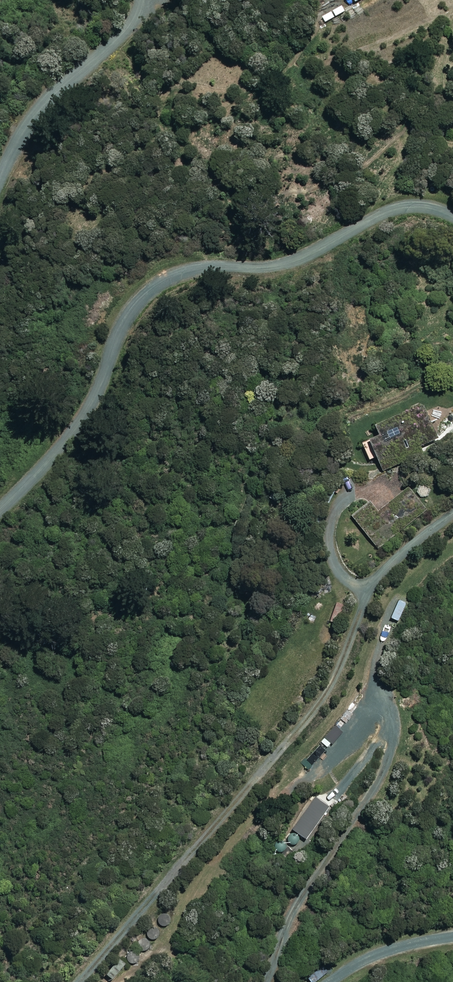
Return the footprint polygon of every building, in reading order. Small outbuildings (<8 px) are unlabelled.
[(382,437),(362,446),(368,460),(378,455),(385,470),(423,453),(420,447),(438,440),(424,408),(378,428),(382,437)] [(348,603),(337,598),(327,622),(338,626),(348,603)] [(309,632),(299,626),(292,637),(302,643),(309,632)] [(120,962),(106,978),(111,981),(112,981),(125,967),(120,962)]
